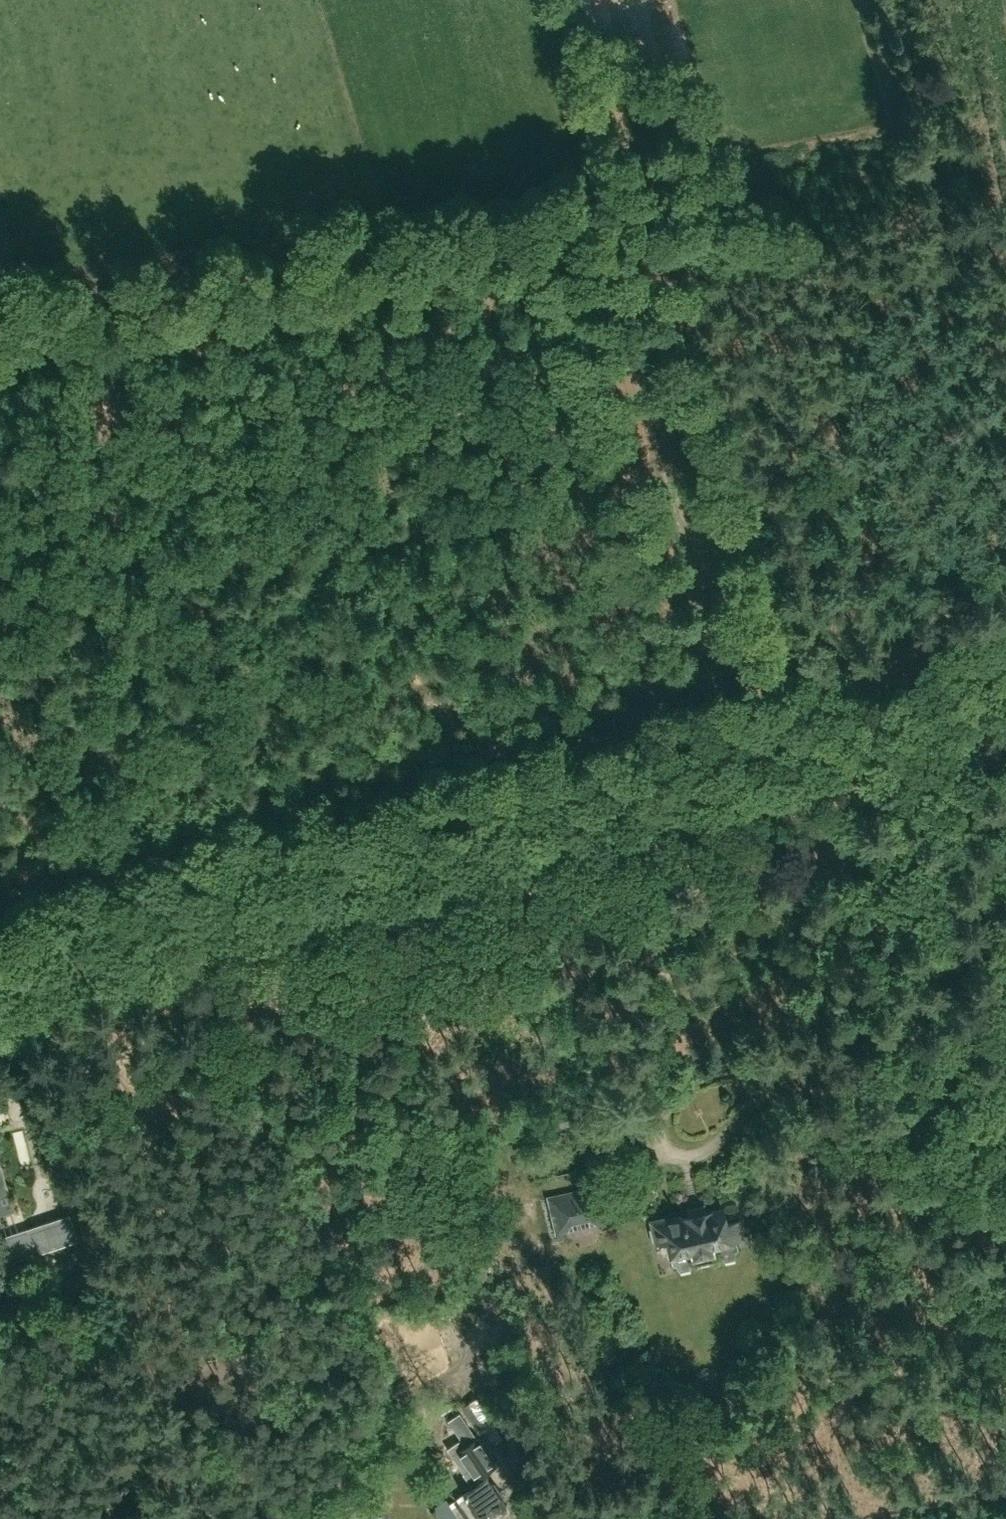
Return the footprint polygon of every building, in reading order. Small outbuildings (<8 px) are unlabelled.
[(590,0),(570,0),(574,15),(566,17),(571,34),(597,27),(590,0)] [(14,1213),(0,1170),(0,1217),(14,1213)] [(599,1183),(546,1195),(556,1239),(565,1237),(563,1231),(600,1223),(602,1230),(610,1228),(599,1183)] [(736,1239),(741,1238),(737,1223),(726,1226),(723,1211),(706,1215),(705,1211),(691,1215),(692,1218),(652,1228),(657,1245),(666,1243),(669,1253),(687,1249),(690,1261),(694,1260),(695,1265),(713,1260),(712,1256),(719,1254),(724,1262),(733,1260),(735,1250),(738,1249),(736,1239)] [(70,1213),(0,1237),(0,1264),(1,1266),(79,1240),(70,1213)] [(453,1443),(476,1477),(505,1457),(482,1424),(453,1443)] [(464,1495),(462,1493),(449,1502),(460,1518),(478,1518),(481,1517),(482,1518),(506,1518),(501,1512),(504,1509),(505,1506),(487,1479),(464,1495)]
